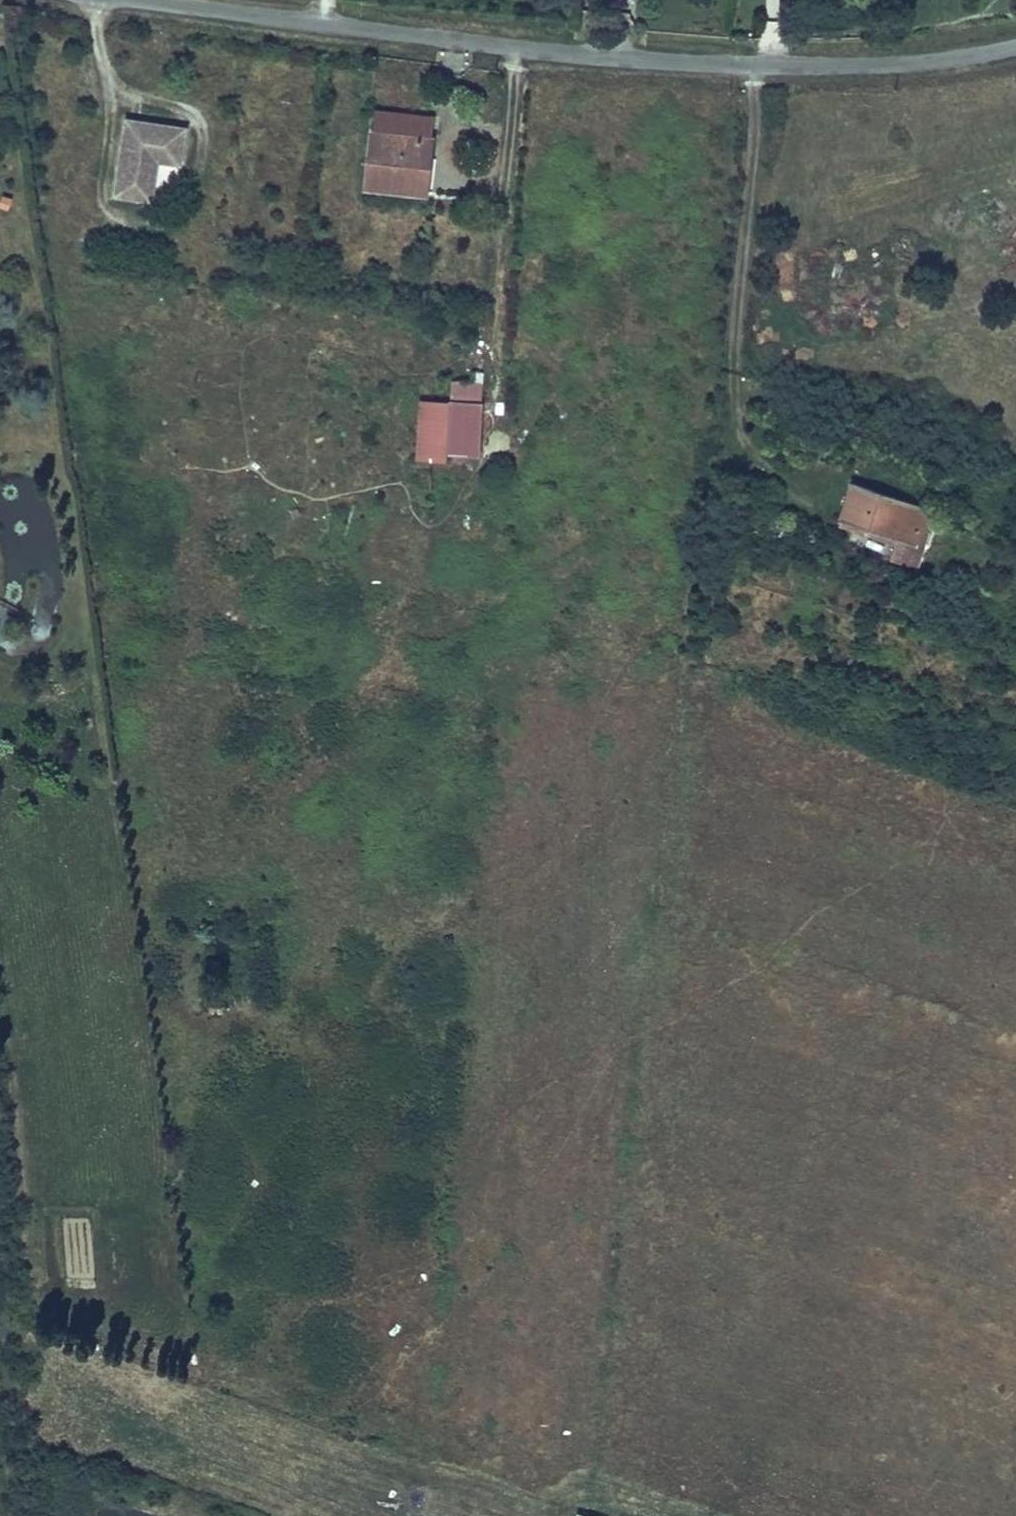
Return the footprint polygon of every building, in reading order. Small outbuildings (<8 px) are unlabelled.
[(354,99),(348,170),(352,173),(410,179),(416,108),(413,104),(354,99)] [(173,114),(111,105),(100,181),(138,188),(143,147),(167,151),(173,114)] [(442,368),(423,368),(424,386),(426,438),(458,437),(456,358),(442,358),(442,368)] [(426,438),(424,386),(393,386),(395,446),(426,446),(426,438)] [(825,469),(814,504),(873,524),(890,528),(897,509),(906,512),(911,497),(825,469)] [(906,512),(897,509),(890,528),(873,524),(866,543),(893,552),(906,512)]
